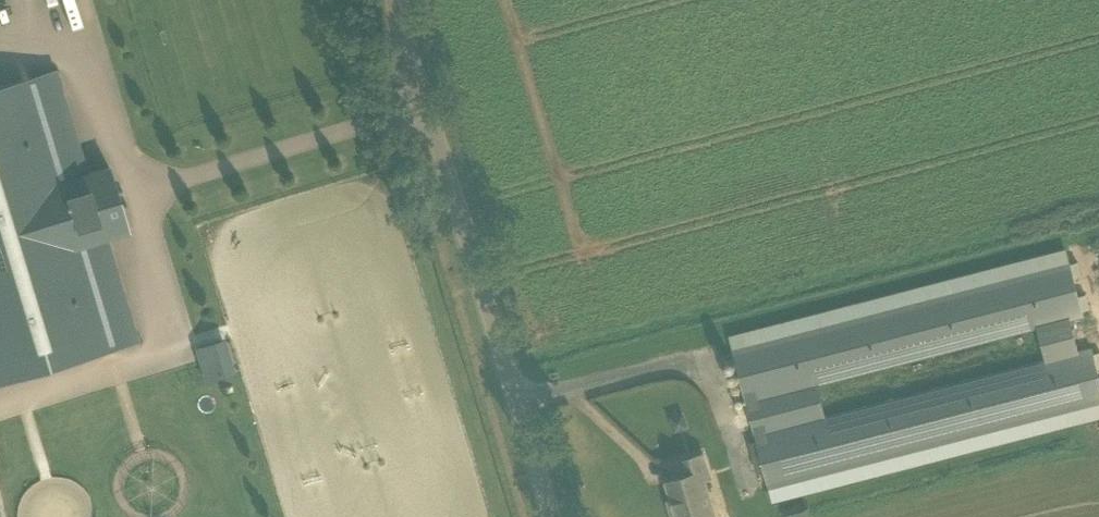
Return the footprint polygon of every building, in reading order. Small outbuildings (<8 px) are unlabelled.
[(50,72),(0,87),(0,385),(133,344),(102,240),(129,232),(110,168),(82,176),(50,72)] [(1093,346),(792,424),(792,422),(826,413),(819,386),(786,394),(785,393),(1085,315),(1071,261),(734,347),(770,489),(1098,404),(1098,371),(1093,346)] [(197,345),(204,379),(235,373),(228,339),(197,345)] [(714,476),(707,454),(678,463),(682,478),(666,483),(676,515),(673,516),(715,516),(703,479),(714,476)] [(785,516),(808,516),(804,503),(783,509),(785,516)]
